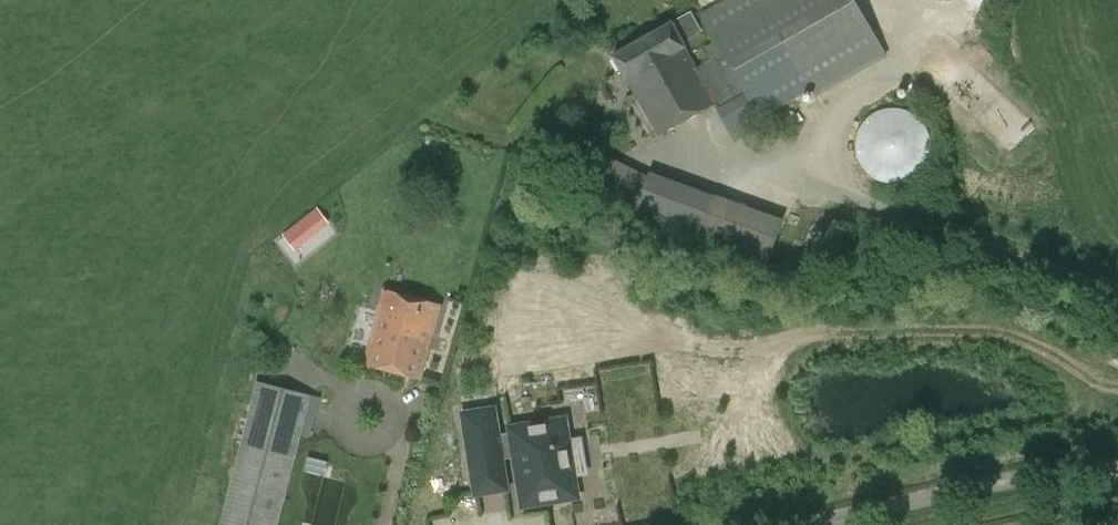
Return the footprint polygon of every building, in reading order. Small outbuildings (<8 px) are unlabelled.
[(701,14),(716,41),(705,47),(711,58),(697,66),(684,42),(702,31),(691,12),(613,55),(635,92),(625,98),(627,103),(638,97),(659,134),(714,103),(736,142),(755,131),(751,123),(812,89),(817,96),(887,56),(870,26),(855,0),(726,0),(701,14)] [(857,138),(856,149),(859,160),(865,169),(873,177),(883,181),(894,183),(905,181),(915,176),(923,169),(928,159),(931,148),(930,138),(926,127),(919,118),(910,111),(899,108),(888,108),(877,112),(868,118),(861,127),(857,138)] [(767,249),(779,217),(658,172),(646,204),(767,249)] [(320,207),(282,230),(293,247),(330,224),(320,207)] [(426,357),(439,306),(385,289),(365,363),(420,378),(426,357)] [(305,406),(308,396),(255,383),(219,524),(275,524),(305,406)] [(570,396),(577,414),(589,410),(582,392),(570,396)] [(496,406),(461,412),(470,469),(505,463),(505,459),(517,457),(525,503),(575,495),(571,473),(586,471),(581,441),(567,444),(563,421),(512,429),(513,435),(501,437),(496,406)] [(485,492),(484,510),(509,510),(509,493),(485,492)]
